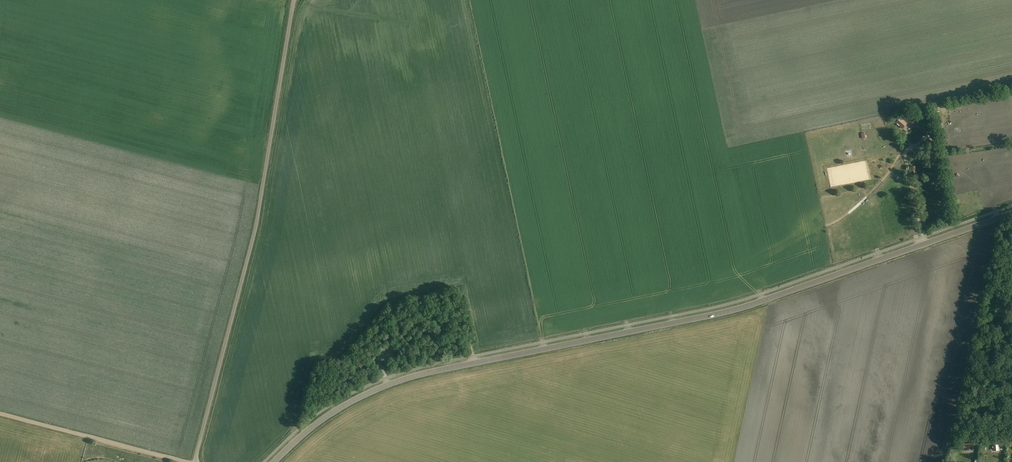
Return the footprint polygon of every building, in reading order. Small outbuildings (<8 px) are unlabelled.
[(903,119),(902,120),(900,118),(896,122),(901,127),(906,121),(910,125),(911,124),(911,125),(916,120),(915,120),(916,119),(909,113),(903,119)] [(375,352),(380,367),(384,366),(382,361),(387,360),(386,357),(397,354),(394,346),(375,352)] [(1003,446),(1003,439),(999,439),(999,441),(993,441),(993,446),(994,450),(997,450),(999,450),(999,447),(1003,446)]
